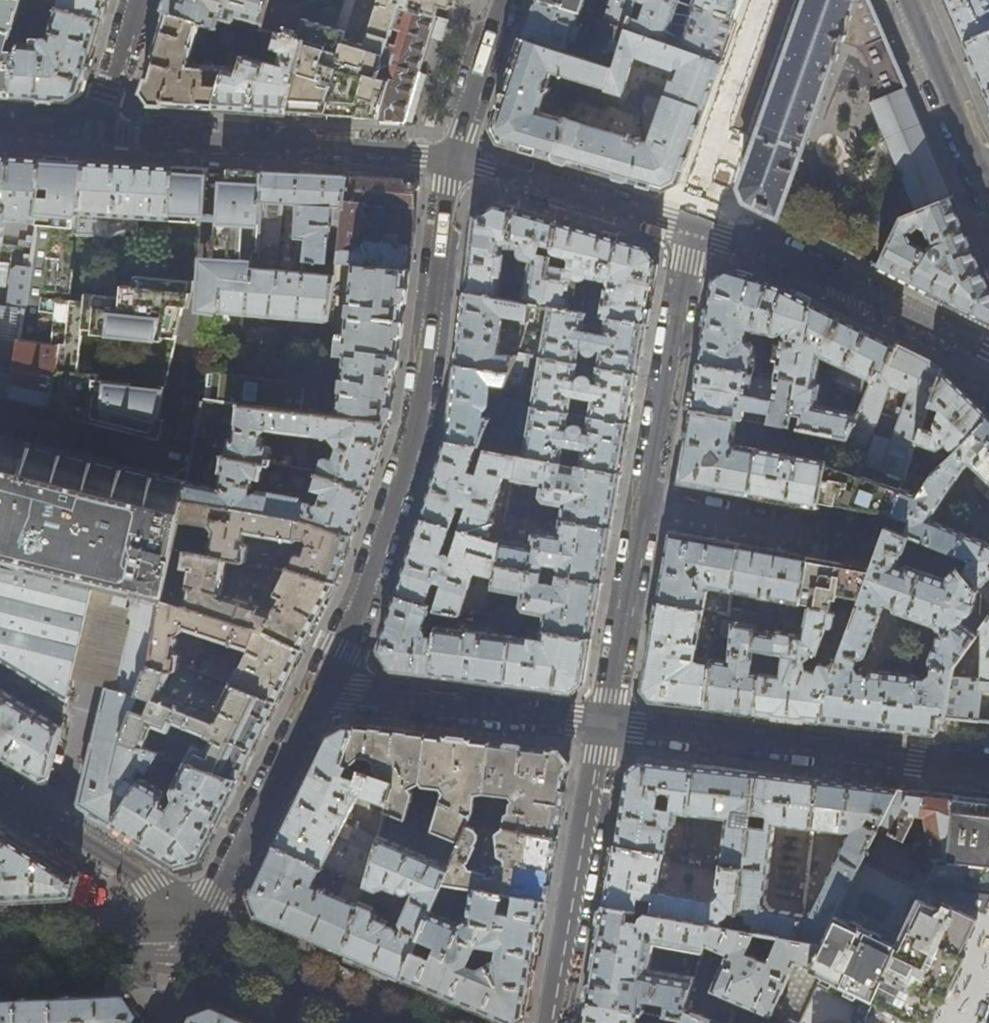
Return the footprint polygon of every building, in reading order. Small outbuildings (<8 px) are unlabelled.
[(13,97),(16,74),(20,62),(9,61),(15,43),(26,6),(27,0),(0,0),(0,96),(13,97)] [(58,7),(77,13),(101,20),(107,0),(60,0),(58,7)] [(165,13),(210,26),(219,28),(221,20),(239,24),(240,18),(264,24),(270,0),(169,0),(165,13)] [(440,0),(356,0),(347,30),(303,18),(298,38),(306,41),(287,114),(335,116),(379,119),(389,79),(378,77),(398,7),(435,18),(438,6),(440,0)] [(438,6),(448,9),(450,2),(451,0),(440,0),(438,6)] [(614,66),(626,26),(604,19),(593,16),(590,24),(601,27),(593,54),(576,48),(573,50),(568,48),(571,40),(576,41),(581,27),(576,25),(580,12),(541,0),(536,0),(529,22),(523,38),(591,60),(592,59),(614,66)] [(580,12),(582,12),(587,0),(541,0),(580,12)] [(626,26),(636,0),(611,0),(604,19),(626,26)] [(721,61),(727,44),(736,21),(694,6),(683,35),(667,36),(680,1),(677,0),(636,0),(626,26),(721,61)] [(680,1),(694,6),(736,21),(743,0),(677,0),(680,1)] [(778,218),(851,12),(889,98),(908,90),(869,0),(806,0),(769,106),(739,188),(745,202),(778,218)] [(948,6),(964,44),(988,33),(988,0),(945,0),(948,6)] [(101,20),(77,13),(58,7),(48,39),(46,38),(39,41),(40,44),(15,43),(9,61),(20,62),(16,74),(13,97),(35,99),(63,100),(79,93),(91,53),(101,20)] [(404,121),(435,18),(398,7),(378,77),(389,79),(379,119),(391,120),(404,121)] [(205,42),(210,26),(165,13),(152,58),(142,93),(150,105),(181,107),(214,109),(226,66),(189,64),(196,40),(205,42)] [(691,145),(712,86),(721,61),(626,26),(614,66),(592,59),(591,60),(523,38),(493,129),(500,142),(519,147),(581,165),(649,184),(664,189),(677,182),(691,145)] [(232,47),(232,45),(234,40),(236,33),(223,30),(220,44),(232,47)] [(231,50),(226,66),(214,109),(250,111),(287,114),(306,41),(298,38),(276,32),(271,49),(281,52),(278,63),(231,50)] [(964,44),(975,70),(985,94),(988,92),(988,33),(964,44)] [(868,106),(914,213),(952,196),(908,90),(889,98),(868,106)] [(37,222),(43,159),(0,157),(0,244),(2,244),(5,222),(11,223),(11,221),(37,222)] [(65,161),(43,159),(37,222),(35,236),(33,248),(32,255),(24,310),(20,341),(61,346),(57,375),(56,375),(52,408),(154,431),(160,406),(164,407),(189,279),(132,273),(131,280),(118,280),(118,293),(83,291),(83,298),(48,297),(49,292),(69,293),(70,269),(76,235),(86,162),(65,161)] [(86,162),(76,235),(108,237),(129,231),(137,231),(137,218),(171,221),(175,167),(160,166),(125,164),(86,162)] [(191,168),(175,167),(171,221),(194,222),(195,208),(205,209),(207,169),(191,168)] [(257,257),(262,172),(246,171),(227,170),(226,193),(222,193),(220,220),(217,220),(199,311),(218,313),(218,312),(223,280),(251,282),(255,257),(257,257)] [(302,175),(262,172),(257,257),(255,257),(251,282),(223,280),(218,312),(327,321),(333,274),(276,270),(282,204),(297,205),(295,238),(305,239),(302,263),(326,264),(327,249),(337,250),(346,177),(302,175)] [(403,180),(378,179),(346,177),(337,250),(335,264),(353,266),(404,270),(405,269),(407,247),(413,248),(413,236),(414,201),(414,192),(416,191),(417,190),(418,189),(418,187),(418,186),(418,184),(418,183),(417,181),(416,179),(414,178),(413,178),(410,177),(409,177),(406,178),(405,178),(403,180)] [(952,196),(914,213),(903,217),(878,268),(930,293),(988,322),(988,282),(981,263),(952,196)] [(510,231),(515,209),(495,203),(474,217),(465,293),(498,299),(500,279),(502,280),(505,256),(504,255),(504,249),(510,250),(510,249),(512,231),(510,231)] [(536,215),(515,209),(510,231),(512,231),(510,249),(513,250),(509,279),(525,282),(521,303),(529,304),(542,307),(557,221),(536,215)] [(588,230),(557,221),(542,307),(549,308),(567,311),(572,280),(579,281),(583,281),(585,280),(586,279),(587,278),(598,280),(602,262),(612,265),(619,239),(588,230)] [(18,246),(33,248),(35,236),(27,235),(26,240),(19,240),(18,246)] [(648,247),(619,239),(612,265),(602,262),(598,280),(607,282),(608,285),(610,287),(605,289),(600,317),(645,324),(650,295),(656,261),(648,247)] [(13,267),(8,307),(24,310),(32,255),(24,254),(22,265),(17,264),(13,267)] [(6,286),(9,264),(0,263),(0,285),(6,286)] [(407,270),(404,270),(353,266),(345,336),(343,336),(343,334),(339,334),(339,337),(337,337),(334,356),(344,357),(336,416),(389,422),(389,421),(397,355),(407,270)] [(762,308),(769,282),(741,274),(727,270),(714,278),(703,341),(699,363),(750,372),(755,347),(751,342),(745,341),(746,331),(770,335),(775,311),(762,308)] [(779,285),(769,282),(762,308),(775,311),(770,335),(779,336),(786,332),(787,333),(786,333),(786,334),(786,336),(786,337),(786,338),(787,339),(781,341),(775,376),(798,380),(811,301),(789,290),(779,285)] [(498,299),(465,293),(460,330),(456,365),(510,372),(516,356),(498,354),(503,317),(520,319),(519,323),(526,324),(527,320),(529,304),(521,303),(498,299)] [(857,324),(811,301),(798,380),(792,415),(801,416),(799,429),(814,431),(829,434),(848,437),(857,414),(817,406),(821,385),(816,384),(820,356),(837,365),(832,376),(833,381),(864,397),(875,372),(883,376),(898,344),(857,324)] [(50,408),(52,408),(56,375),(57,375),(61,346),(20,341),(24,310),(8,307),(4,307),(0,306),(0,396),(50,408)] [(588,315),(567,311),(549,308),(540,358),(637,374),(641,350),(645,324),(600,317),(594,316),(592,328),(597,329),(597,334),(584,332),(588,315)] [(883,376),(875,372),(864,397),(857,414),(848,437),(840,456),(903,479),(905,473),(910,460),(911,457),(910,457),(915,444),(943,370),(939,367),(931,361),(916,353),(898,344),(883,376)] [(517,354),(516,356),(510,372),(505,385),(522,393),(522,394),(524,387),(534,389),(531,407),(569,413),(572,396),(585,398),(584,404),(589,405),(588,417),(628,424),(632,399),(637,374),(540,358),(517,354)] [(746,395),(750,372),(699,363),(695,387),(691,410),(738,418),(747,420),(761,422),(776,425),(790,427),(792,415),(798,380),(775,376),(771,399),(746,395)] [(510,372),(456,365),(452,401),(447,435),(445,441),(476,445),(480,445),(491,419),(483,416),(485,408),(487,406),(487,405),(489,393),(493,394),(494,388),(490,388),(490,383),(505,385),(510,372)] [(943,370),(915,444),(933,451),(931,459),(938,467),(953,455),(988,417),(988,414),(971,396),(943,370)] [(317,386),(210,372),(206,400),(313,413),(317,386)] [(522,393),(505,385),(491,419),(480,445),(476,445),(475,446),(485,449),(517,456),(559,463),(562,447),(575,449),(574,454),(581,455),(579,466),(619,473),(624,448),(628,424),(588,417),(569,413),(531,407),(520,405),(522,393)] [(336,416),(313,413),(206,400),(204,400),(195,448),(206,450),(208,451),(210,437),(213,437),(217,433),(221,413),(240,415),(236,438),(231,437),(228,455),(268,463),(273,464),(274,459),(272,459),(275,446),(267,444),(269,438),(265,434),(269,430),(328,438),(329,437),(336,449),(336,450),(325,451),(319,449),(315,462),(322,464),(319,473),(345,482),(347,485),(366,491),(376,462),(389,422),(336,416)] [(733,443),(738,418),(691,410),(684,451),(678,483),(749,496),(756,449),(737,446),(733,443)] [(953,455),(938,467),(933,472),(927,480),(912,476),(905,473),(903,479),(899,489),(891,513),(886,528),(910,537),(955,555),(964,533),(929,520),(965,465),(971,468),(978,474),(974,479),(973,486),(981,494),(988,484),(988,485),(988,417),(953,455)] [(761,422),(747,420),(746,427),(751,428),(748,445),(757,446),(758,441),(761,422)] [(772,444),(776,425),(761,422),(758,441),(772,444)] [(824,464),(829,434),(814,431),(811,451),(820,452),(818,460),(756,449),(749,496),(818,508),(818,502),(824,464)] [(134,592),(165,598),(167,598),(173,567),(176,549),(186,498),(191,473),(2,437),(0,436),(0,560),(134,592)] [(476,445),(445,441),(433,479),(421,518),(450,527),(460,530),(487,538),(493,521),(491,520),(499,490),(503,475),(513,477),(517,456),(485,449),(478,473),(468,470),(475,446),(476,445)] [(199,482),(206,450),(195,448),(191,473),(186,498),(304,522),(352,536),(359,514),(366,491),(347,485),(345,482),(319,473),(313,491),(321,494),(318,505),(318,504),(316,505),(315,505),(314,506),(313,506),(312,503),(303,501),(304,498),(260,489),(257,494),(253,493),(253,488),(254,488),(256,486),(257,481),(264,481),(268,463),(228,455),(224,454),(221,471),(223,472),(220,486),(199,482)] [(560,463),(559,463),(517,456),(513,477),(513,479),(540,485),(537,496),(542,502),(562,506),(560,519),(610,528),(614,502),(619,473),(579,466),(577,466),(575,476),(559,473),(560,463)] [(917,463),(910,460),(905,473),(912,476),(917,463)] [(891,513),(899,489),(824,464),(818,502),(891,513)] [(344,561),(352,536),(304,522),(186,498),(176,549),(187,551),(190,535),(188,531),(189,522),(210,526),(214,531),(211,547),(200,545),(199,553),(247,562),(251,548),(249,542),(245,542),(247,534),(295,543),(298,539),(303,540),(306,539),(306,540),(307,542),(307,544),(308,545),(305,546),(303,554),(297,552),(293,555),(291,563),(276,560),(275,567),(287,569),(336,584),(337,582),(344,561)] [(871,566),(886,528),(891,513),(818,502),(818,508),(837,511),(836,516),(835,518),(833,520),(831,521),(830,521),(824,559),(871,566)] [(450,527),(421,518),(408,556),(396,595),(429,606),(434,591),(430,590),(433,583),(442,586),(434,610),(437,611),(461,615),(466,616),(467,611),(462,610),(474,572),(494,578),(497,565),(501,542),(487,538),(460,530),(451,557),(451,555),(450,554),(447,552),(446,552),(445,552),(443,553),(442,554),(450,527)] [(610,528),(560,519),(557,533),(537,529),(531,534),(529,545),(501,540),(501,542),(497,565),(540,573),(542,561),(559,564),(557,575),(600,583),(605,557),(610,528)] [(903,554),(910,537),(886,528),(871,566),(860,598),(835,667),(826,693),(822,721),(852,724),(887,728),(889,703),(886,703),(887,693),(882,692),(885,672),(889,672),(889,671),(869,669),(869,670),(868,671),(867,672),(866,672),(865,673),(857,671),(856,670),(856,669),(856,668),(858,662),(858,661),(859,659),(860,658),(866,654),(879,617),(880,617),(880,616),(880,614),(880,613),(879,612),(880,607),(880,606),(881,606),(882,605),(883,605),(884,605),(893,608),(894,610),(910,616),(918,593),(913,592),(921,571),(908,566),(907,565),(905,566),(904,566),(903,567),(896,565),(900,553),(903,554)] [(712,587),(731,591),(740,545),(669,532),(662,573),(657,602),(704,609),(707,591),(712,587)] [(964,533),(955,555),(952,561),(957,566),(978,591),(988,605),(988,543),(964,533)] [(809,557),(740,545),(731,591),(800,603),(809,557)] [(199,553),(187,551),(176,549),(173,567),(192,571),(186,605),(303,651),(317,623),(336,584),(287,569),(274,595),(281,598),(273,613),(261,609),(262,608),(223,594),(229,565),(269,572),(270,566),(247,562),(199,553)] [(860,598),(871,566),(824,559),(809,557),(800,603),(799,604),(807,606),(829,609),(833,594),(860,598)] [(540,573),(497,565),(494,578),(492,589),(520,594),(519,602),(513,601),(511,617),(535,621),(536,614),(543,615),(540,629),(591,638),(595,614),(600,583),(557,575),(555,584),(539,582),(540,573)] [(943,579),(921,571),(913,592),(918,593),(910,616),(934,625),(938,630),(927,657),(927,658),(927,659),(927,660),(927,661),(928,662),(929,663),(929,664),(929,665),(928,676),(928,677),(927,678),(926,678),(925,678),(919,678),(918,678),(917,677),(916,677),(916,676),(915,675),(915,674),(914,674),(913,674),(913,673),(912,673),(889,671),(889,672),(885,672),(882,692),(887,693),(886,703),(889,703),(887,728),(911,731),(936,734),(938,716),(945,717),(952,677),(953,668),(960,659),(976,635),(962,625),(965,616),(965,617),(966,617),(968,617),(969,616),(970,616),(971,615),(972,614),(974,606),(973,605),(978,591),(957,566),(943,579)] [(154,652),(165,598),(134,592),(111,685),(141,692),(149,668),(151,668),(154,652)] [(429,606),(396,595),(385,626),(378,650),(391,671),(406,672),(430,675),(434,637),(426,636),(426,633),(425,631),(424,629),(423,629),(429,606)] [(165,598),(154,652),(161,664),(162,665),(164,667),(166,668),(168,669),(170,670),(172,670),(174,670),(176,670),(178,669),(179,664),(181,665),(183,653),(179,652),(182,637),(179,634),(181,633),(183,632),(184,631),(185,629),(250,653),(242,669),(239,668),(238,670),(225,665),(222,672),(217,670),(219,666),(203,659),(198,672),(230,686),(277,703),(286,685),(303,651),(186,605),(167,598),(165,598)] [(705,610),(704,609),(657,602),(648,652),(642,689),(651,701),(706,707),(712,658),(696,657),(698,648),(704,649),(705,640),(700,639),(705,610)] [(830,611),(829,609),(807,606),(802,634),(777,630),(777,634),(774,652),(774,653),(781,655),(779,674),(761,672),(756,713),(789,717),(822,721),(826,693),(835,667),(822,662),(822,661),(822,660),(821,659),(820,659),(819,659),(818,659),(817,660),(817,661),(817,662),(817,663),(815,669),(806,666),(805,660),(805,659),(808,658),(810,657),(810,656),(811,655),(812,655),(812,654),(812,652),(818,653),(828,626),(828,627),(829,627),(830,627),(831,626),(832,625),(832,624),(833,624),(834,616),(835,615),(834,614),(834,613),(833,613),(833,612),(830,611)] [(463,630),(461,615),(437,611),(434,637),(430,675),(468,680),(505,684),(511,635),(463,630)] [(982,643),(981,660),(960,659),(953,668),(952,677),(988,680),(988,616),(982,627),(986,630),(986,643),(982,643)] [(774,652),(777,634),(756,630),(756,626),(722,619),(720,636),(732,638),(729,663),(727,660),(712,658),(706,707),(725,709),(756,713),(761,672),(751,671),(752,661),(756,661),(757,655),(753,655),(753,649),(763,651),(763,650),(774,652)] [(586,662),(591,638),(540,629),(539,639),(511,635),(505,684),(537,688),(570,692),(583,683),(586,662)] [(194,745),(186,761),(239,781),(257,745),(277,703),(230,686),(215,716),(165,694),(174,670),(172,670),(170,670),(168,669),(166,668),(164,667),(162,665),(161,664),(154,652),(151,668),(149,668),(141,692),(142,692),(156,697),(149,712),(137,708),(125,738),(147,747),(155,726),(171,731),(175,723),(211,736),(206,750),(194,745)] [(64,720),(69,698),(32,674),(21,692),(64,720)] [(952,677),(945,717),(978,720),(982,688),(988,689),(988,680),(952,677)] [(142,692),(141,692),(111,685),(81,806),(96,815),(113,826),(144,777),(148,771),(149,771),(160,753),(147,747),(125,738),(137,708),(142,692)] [(12,693),(0,686),(0,712),(12,693)] [(12,693),(0,712),(0,755),(9,761),(48,785),(50,782),(49,781),(63,726),(60,723),(60,724),(12,693)] [(346,765),(356,726),(345,725),(328,734),(301,789),(274,844),(322,866),(350,878),(364,885),(378,838),(345,824),(359,795),(387,805),(394,780),(381,776),(360,769),(356,778),(346,775),(349,766),(346,765)] [(390,730),(356,726),(346,765),(349,766),(350,766),(361,757),(371,758),(376,763),(375,770),(376,770),(377,771),(378,773),(381,774),(381,776),(394,780),(387,805),(386,809),(406,818),(413,792),(411,788),(421,783),(426,735),(390,730)] [(458,739),(426,735),(421,783),(423,787),(440,788),(443,793),(441,800),(437,799),(435,805),(439,806),(433,829),(460,841),(467,824),(473,811),(474,809),(476,796),(484,794),(491,742),(458,739)] [(528,747),(491,742),(484,794),(483,794),(509,797),(513,802),(510,804),(509,813),(506,815),(504,827),(503,828),(555,837),(561,802),(568,762),(559,750),(528,747)] [(218,823),(239,781),(186,761),(176,758),(175,763),(183,766),(173,788),(175,799),(171,807),(164,804),(166,790),(144,777),(113,826),(140,843),(176,865),(200,859),(218,823)] [(677,813),(688,814),(694,765),(640,759),(628,768),(623,800),(615,845),(663,852),(668,828),(675,824),(677,813)] [(723,769),(694,765),(688,814),(725,818),(721,861),(744,864),(751,812),(733,811),(734,796),(753,798),(756,773),(723,769)] [(783,776),(756,773),(753,798),(770,800),(768,814),(751,812),(744,864),(738,912),(747,913),(747,914),(748,917),(748,919),(750,920),(751,921),(753,922),(754,922),(753,930),(755,930),(777,934),(798,938),(801,915),(770,909),(764,901),(774,824),(812,828),(818,780),(783,776)] [(853,784),(818,780),(812,828),(848,833),(807,916),(801,915),(798,938),(822,942),(864,856),(878,829),(866,823),(869,817),(881,822),(898,789),(853,784)] [(898,789),(881,822),(878,829),(904,841),(916,815),(926,815),(932,861),(934,861),(936,862),(937,863),(925,886),(864,856),(822,942),(811,967),(810,968),(822,974),(800,1022),(988,1022),(988,1017),(988,1014),(988,799),(926,792),(898,789)] [(550,868),(555,837),(503,828),(496,834),(498,856),(504,859),(504,863),(496,863),(494,875),(488,875),(488,872),(470,869),(468,863),(470,862),(476,847),(479,837),(478,835),(479,834),(476,830),(473,828),(467,824),(460,841),(450,865),(443,882),(463,885),(473,887),(544,900),(550,868)] [(0,825),(0,901),(10,901),(71,898),(77,874),(31,845),(0,825)] [(443,882),(450,865),(379,835),(378,838),(364,885),(345,952),(403,977),(431,909),(440,888),(443,882)] [(322,866),(274,844),(259,876),(251,893),(260,916),(345,952),(364,885),(350,878),(347,884),(339,880),(333,892),(315,884),(317,879),(323,882),(325,876),(320,873),(322,866)] [(656,888),(663,852),(615,845),(609,877),(604,905),(711,923),(721,925),(722,915),(724,916),(726,915),(728,915),(730,913),(731,912),(731,910),(738,912),(744,864),(721,861),(718,891),(709,897),(656,888)] [(463,885),(443,882),(440,888),(446,891),(450,889),(450,892),(460,893),(463,885)] [(473,887),(468,917),(458,921),(431,909),(403,977),(510,1022),(511,1022),(524,1016),(533,964),(544,900),(473,887)] [(705,943),(711,923),(604,905),(595,955),(587,1000),(642,1009),(644,999),(654,1001),(651,1011),(681,1016),(685,1005),(694,976),(649,968),(654,943),(702,951),(705,943)] [(753,930),(721,925),(711,923),(705,943),(727,953),(712,989),(785,1021),(785,1019),(772,1013),(795,960),(811,967),(822,942),(798,938),(777,934),(767,959),(746,951),(755,930),(753,930)] [(33,1000),(35,1022),(119,1022),(122,1017),(108,996),(74,998),(33,1000)] [(33,1000),(0,1002),(0,1022),(35,1022),(33,1000)] [(642,1009),(587,1000),(583,1022),(635,1022),(636,1018),(663,1022),(680,1022),(681,1016),(651,1011),(642,1009)] [(186,1022),(256,1022),(235,1014),(213,1005),(190,1014),(186,1022)] [(685,1005),(681,1016),(680,1022),(714,1022),(716,1019),(685,1005)]
